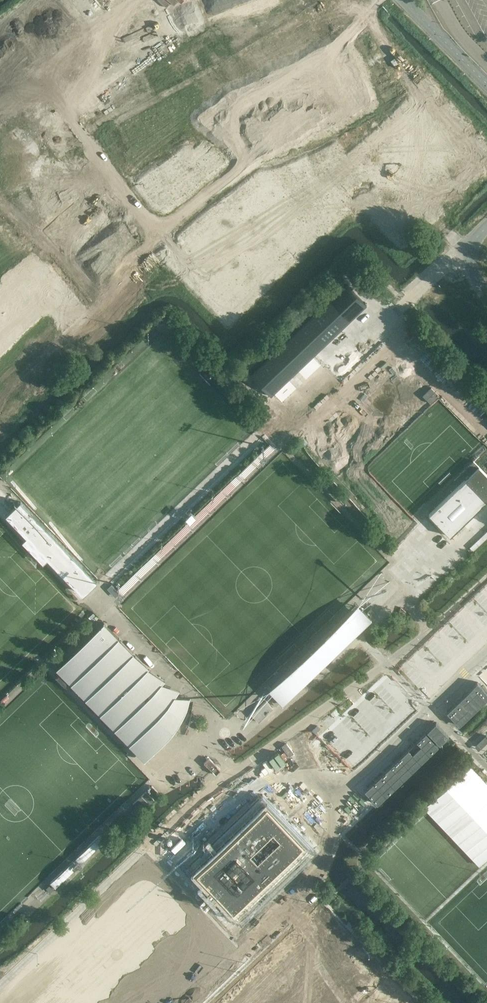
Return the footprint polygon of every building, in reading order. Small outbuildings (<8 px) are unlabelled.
[(204,67),(213,63),(205,48),(197,52),(204,67)] [(69,175),(72,166),(62,163),(59,173),(69,175)] [(28,192),(15,208),(25,216),(39,200),(28,192)] [(346,284),(250,375),(271,396),(367,306),(346,284)] [(429,514),(450,536),(486,501),(486,475),(479,466),(475,463),(473,461),(460,473),(462,476),(465,479),(429,514)] [(95,577),(21,501),(7,515),(80,591),(95,577)] [(268,690),(282,705),(372,619),(358,605),(268,690)] [(180,721),(188,725),(187,728),(186,731),(184,735),(185,735),(186,732),(187,729),(188,726),(189,723),(190,720),(190,717),(191,714),(192,711),(192,708),(174,696),(173,697),(170,695),(171,695),(172,694),(173,694),(173,693),(173,692),(173,691),(173,690),(172,690),(171,689),(170,689),(169,690),(168,690),(168,691),(168,692),(160,685),(162,683),(150,671),(148,672),(146,671),(148,669),(135,655),(133,657),(131,655),(133,654),(121,640),(120,641),(122,643),(121,644),(117,640),(119,638),(104,623),(56,668),(61,673),(69,682),(71,684),(73,682),(146,758),(152,753),(165,740),(167,738),(169,736),(171,733),(173,731),(175,729),(177,726),(178,724),(180,721)] [(61,673),(57,677),(65,686),(69,682),(61,673)] [(447,712),(459,725),(486,699),(486,693),(477,683),(461,698),(450,709),(447,712)] [(90,700),(85,705),(93,713),(98,709),(90,700)] [(264,701),(249,716),(256,723),(271,709),(264,701)] [(104,716),(100,720),(108,728),(112,724),(104,716)] [(436,723),(427,731),(440,744),(448,737),(436,723)] [(426,733),(365,791),(377,804),(438,746),(426,733)] [(477,744),(481,748),(486,743),(486,737),(486,736),(477,744)] [(424,807),(480,865),(486,858),(486,785),(468,765),(424,807)] [(247,779),(155,866),(215,935),(309,846),(247,779)] [(152,786),(148,790),(156,799),(160,795),(152,786)] [(146,792),(133,804),(141,813),(154,800),(146,792)] [(55,887),(104,841),(99,835),(50,881),(55,887)] [(49,876),(52,879),(66,865),(64,862),(49,876)] [(189,980),(191,982),(174,998),(179,1002),(203,1002),(222,985),(214,977),(238,955),(227,943),(189,980)]
